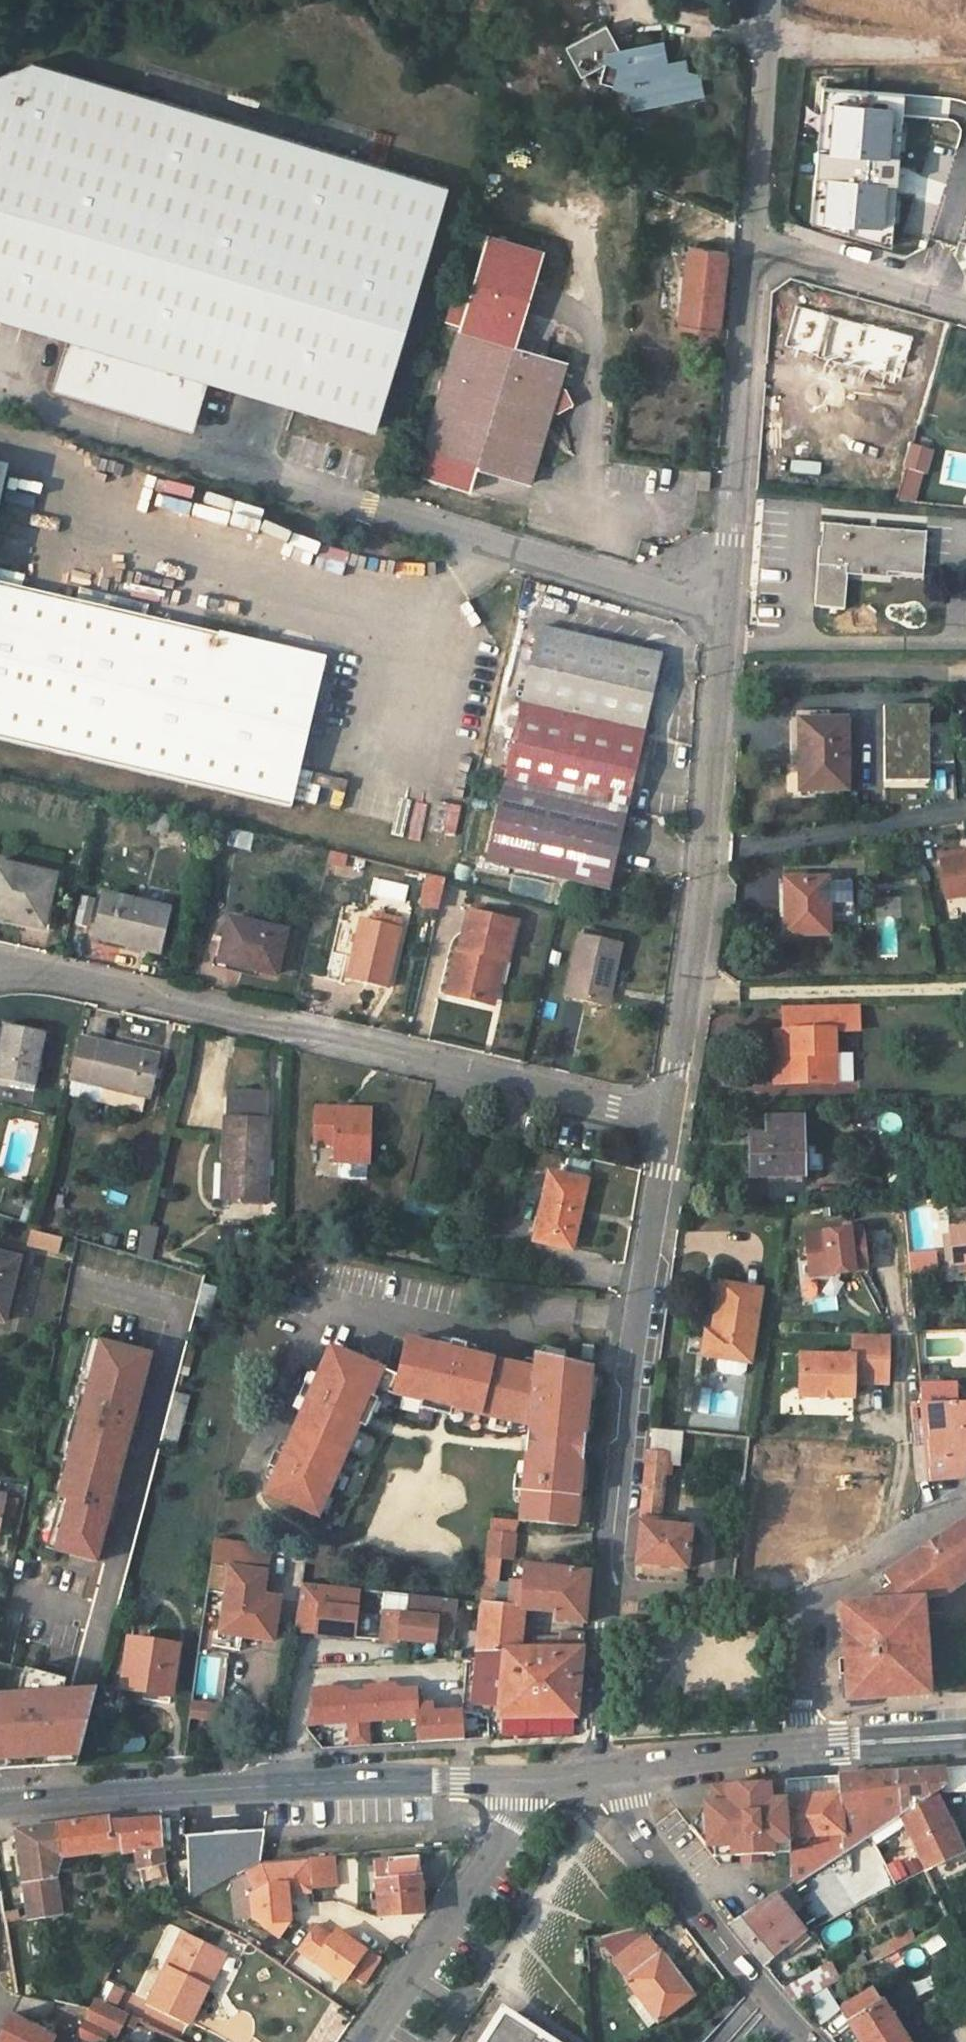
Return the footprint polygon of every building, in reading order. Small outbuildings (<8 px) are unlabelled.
[(686,73),(668,67),(667,64),(663,42),(620,50),(606,24),(565,46),(581,76),(604,63),(599,82),(630,92),(633,108),(703,96),(699,77),(686,73)] [(447,186),(32,61),(0,75),(0,317),(70,338),(56,385),(149,413),(151,407),(191,419),(204,378),(374,429),(447,186)] [(686,73),(684,61),(667,64),(668,67),(686,73)] [(809,225),(891,248),(904,105),(905,93),(822,88),(809,225)] [(423,449),(415,474),(470,490),(478,466),(532,482),(537,467),(538,468),(555,411),(559,412),(575,404),(567,388),(562,386),(568,363),(513,347),(541,251),(489,235),(471,296),(454,291),(445,322),(461,327),(425,450),(423,449)] [(717,330),(727,252),(689,248),(679,326),(717,330)] [(900,377),(910,336),(796,306),(785,346),(900,377)] [(191,419),(151,407),(149,413),(190,425),(191,419)] [(894,500),(917,505),(929,449),(906,444),(894,500)] [(709,489),(710,471),(699,470),(698,488),(709,489)] [(937,520),(934,563),(965,565),(965,521),(937,520)] [(843,524),(824,523),(822,547),(818,546),(816,564),(845,567),(845,572),(846,572),(885,575),(885,570),(923,573),(926,534),(883,530),(882,539),(864,537),(865,529),(842,527),(843,524)] [(883,530),(865,529),(864,537),(882,539),(883,530)] [(845,567),(816,564),(814,600),(820,607),(844,608),(846,572),(845,572),(845,567)] [(290,807),(312,711),(313,711),(325,658),(170,622),(170,624),(0,584),(0,739),(290,807)] [(218,601),(216,615),(245,619),(247,605),(218,601)] [(537,627),(520,705),(644,733),(661,655),(537,627)] [(520,705),(504,783),(627,810),(644,733),(520,705)] [(847,789),(846,719),(799,719),(800,790),(847,789)] [(504,783),(486,861),(609,889),(627,810),(504,783)] [(430,831),(455,835),(460,806),(434,802),(430,831)] [(167,833),(170,817),(150,813),(147,829),(167,833)] [(231,829),(228,844),(251,850),(255,834),(231,829)] [(939,855),(940,861),(965,856),(965,850),(939,855)] [(940,861),(947,899),(965,896),(965,856),(940,861)] [(25,917),(24,922),(43,927),(55,876),(0,863),(0,911),(25,917)] [(437,912),(443,879),(421,875),(415,908),(437,912)] [(827,878),(784,879),(786,934),(828,934),(828,921),(836,921),(836,916),(853,916),(852,882),(827,882),(827,878)] [(158,952),(168,910),(104,895),(94,938),(158,952)] [(505,960),(514,921),(469,910),(460,949),(457,948),(447,994),(484,1003),(495,958),(503,960),(505,960)] [(373,911),(371,921),(400,928),(402,918),(373,911)] [(229,919),(219,961),(275,974),(285,932),(229,919)] [(387,987),(401,928),(400,928),(371,921),(360,919),(347,978),(387,987)] [(620,937),(587,930),(586,937),(618,944),(620,937)] [(612,980),(620,944),(618,944),(586,937),(579,935),(565,997),(601,1005),(607,979),(612,980)] [(493,1005),(503,960),(495,958),(484,1003),(493,1005)] [(606,1006),(612,980),(607,979),(601,1005),(606,1006)] [(858,1004),(783,1005),(784,1030),(775,1030),(776,1056),(792,1056),(793,1083),(836,1082),(834,1030),(859,1029),(858,1004)] [(45,1033),(4,1025),(0,1044),(0,1079),(35,1086),(45,1033)] [(71,1079),(68,1094),(142,1111),(145,1097),(150,1098),(160,1056),(79,1037),(69,1079),(71,1079)] [(853,1052),(835,1053),(836,1082),(853,1081),(853,1052)] [(793,1083),(792,1056),(776,1056),(773,1057),(774,1083),(793,1083)] [(215,1163),(213,1198),(222,1198),(264,1200),(269,1091),(227,1089),(224,1164),(215,1163)] [(187,1129),(192,1101),(180,1099),(175,1127),(187,1129)] [(314,1107),(313,1144),(333,1145),(332,1162),(370,1163),(372,1109),(314,1107)] [(767,1136),(750,1136),(751,1176),(802,1175),(802,1142),(801,1133),(801,1117),(767,1118),(767,1136)] [(823,1133),(808,1133),(808,1142),(823,1142),(823,1133)] [(535,1236),(534,1240),(571,1249),(586,1181),(549,1172),(539,1218),(535,1236)] [(30,1192),(25,1208),(35,1211),(40,1195),(30,1192)] [(406,1197),(403,1211),(450,1221),(453,1207),(406,1197)] [(534,1217),(531,1235),(535,1236),(539,1218),(534,1217)] [(143,1224),(138,1247),(153,1251),(158,1228),(143,1224)] [(805,1235),(809,1276),(867,1270),(863,1228),(805,1235)] [(949,1231),(953,1264),(965,1262),(965,1229),(949,1231)] [(26,1231),(22,1248),(55,1255),(59,1239),(26,1231)] [(103,1240),(101,1245),(126,1252),(130,1240),(105,1232),(103,1240)] [(79,1233),(78,1238),(101,1245),(103,1240),(79,1233)] [(905,1277),(934,1276),(933,1252),(904,1253),(905,1277)] [(19,1258),(0,1254),(0,1320),(4,1321),(19,1258)] [(761,1290),(719,1283),(712,1331),(706,1330),(702,1354),(718,1357),(747,1361),(750,1362),(761,1290)] [(923,1365),(965,1363),(965,1331),(922,1333),(923,1365)] [(800,1355),(799,1396),(853,1398),(853,1383),(887,1383),(888,1335),(854,1334),(853,1356),(800,1355)] [(96,1562),(150,1355),(89,1339),(81,1370),(85,1371),(66,1444),(69,1444),(78,1447),(74,1463),(68,1462),(51,1529),(60,1532),(55,1551),(96,1562)] [(522,1491),(519,1521),(576,1527),(591,1367),(535,1354),(534,1369),(464,1353),(466,1344),(451,1340),(449,1349),(406,1339),(397,1376),(393,1395),(528,1426),(523,1475),(514,1475),(513,1490),(522,1491)] [(592,1360),(593,1346),(583,1345),(581,1359),(592,1360)] [(276,1469),(266,1493),(318,1516),(374,1386),(382,1370),(330,1347),(312,1387),(304,1383),(298,1398),(306,1401),(282,1455),(274,1451),(268,1466),(276,1469)] [(747,1361),(718,1357),(716,1366),(721,1372),(740,1375),(745,1371),(747,1361)] [(397,1376),(382,1370),(374,1386),(393,1395),(397,1376)] [(920,1385),(921,1405),(929,1480),(965,1476),(965,1404),(956,1404),(955,1384),(920,1385)] [(176,1443),(187,1404),(172,1400),(162,1439),(176,1443)] [(682,1432),(652,1429),(650,1450),(648,1450),(641,1508),(661,1510),(665,1475),(670,1476),(672,1464),(666,1464),(667,1453),(680,1454),(682,1432)] [(78,1447),(69,1444),(64,1461),(68,1462),(74,1463),(78,1447)] [(680,1454),(667,1453),(666,1464),(672,1464),(680,1465),(680,1454)] [(5,1496),(1,1516),(15,1518),(18,1499),(5,1496)] [(661,1510),(641,1508),(640,1517),(660,1519),(661,1510)] [(660,1519),(640,1517),(640,1523),(636,1563),(686,1568),(687,1562),(697,1563),(699,1547),(694,1546),(688,1546),(689,1541),(690,1534),(691,1528),(677,1527),(677,1521),(660,1519)] [(840,1604),(847,1699),(929,1694),(922,1598),(939,1597),(965,1579),(965,1519),(938,1539),(924,1549),(923,1549),(884,1575),(895,1592),(880,1602),(840,1604)] [(60,1532),(51,1529),(46,1548),(55,1551),(60,1532)] [(489,1533),(486,1557),(512,1560),(514,1536),(489,1533)] [(210,1565),(265,1574),(269,1546),(214,1538),(210,1565)] [(10,1573),(14,1554),(0,1552),(0,1571),(10,1573)] [(217,1631),(215,1646),(239,1650),(242,1635),(272,1640),(278,1598),(261,1596),(265,1574),(210,1565),(206,1591),(226,1594),(220,1631),(217,1631)] [(484,1582),(481,1605),(523,1608),(556,1611),(555,1619),(585,1623),(590,1571),(545,1566),(545,1567),(526,1565),(524,1582),(509,1581),(509,1584),(484,1582)] [(5,1603),(8,1583),(0,1582),(0,1602),(5,1603)] [(301,1583),(294,1631),(353,1638),(359,1589),(301,1583)] [(383,1592),(378,1639),(399,1641),(399,1640),(411,1641),(453,1639),(457,1600),(383,1592)] [(481,1605),(477,1650),(503,1650),(527,1650),(527,1648),(529,1631),(520,1630),(523,1608),(481,1605)] [(559,1638),(558,1648),(582,1649),(584,1633),(560,1630),(559,1638)] [(536,1637),(536,1648),(547,1648),(548,1638),(536,1637)] [(172,1688),(178,1645),(129,1638),(121,1687),(144,1691),(145,1684),(172,1688)] [(477,1650),(471,1705),(490,1706),(498,1707),(497,1718),(575,1717),(582,1649),(558,1648),(559,1638),(548,1638),(547,1648),(536,1648),(527,1648),(527,1650),(503,1650),(477,1650)] [(19,1691),(63,1690),(66,1680),(25,1670),(19,1691)] [(171,1694),(172,1688),(145,1684),(144,1691),(171,1694)] [(340,1690),(312,1693),(313,1725),(348,1723),(350,1747),(368,1746),(367,1721),(416,1717),(415,1705),(415,1691),(401,1692),(393,1687),(363,1689),(364,1694),(346,1696),(340,1690)] [(0,1692),(0,1762),(24,1760),(80,1756),(96,1689),(63,1690),(19,1691),(0,1692)] [(187,1703),(185,1720),(210,1723),(212,1706),(187,1703)] [(415,1705),(416,1717),(417,1743),(464,1740),(462,1712),(431,1714),(430,1704),(415,1705)] [(896,1772),(899,1813),(904,1825),(925,1869),(962,1852),(934,1792),(944,1786),(945,1792),(965,1790),(965,1767),(942,1769),(896,1772)] [(788,1796),(786,1796),(789,1838),(788,1838),(789,1853),(791,1874),(791,1878),(792,1877),(793,1880),(792,1880),(794,1882),(868,1834),(899,1813),(896,1772),(875,1773),(838,1776),(838,1792),(788,1796)] [(838,1792),(838,1776),(819,1777),(787,1779),(788,1796),(838,1792)] [(786,1796),(786,1792),(713,1795),(714,1804),(705,1804),(691,1826),(720,1865),(732,1865),(732,1856),(742,1856),(742,1863),(763,1862),(762,1855),(789,1853),(788,1838),(789,1838),(786,1796)] [(899,1813),(868,1834),(875,1845),(904,1825),(899,1813)] [(75,1822),(43,1826),(47,1857),(53,1856),(53,1857),(111,1849),(108,1823),(110,1823),(109,1818),(75,1822)] [(110,1823),(108,1823),(111,1849),(121,1848),(122,1853),(136,1850),(138,1869),(145,1901),(170,1895),(160,1845),(160,1840),(170,1839),(169,1819),(115,1823),(110,1823)] [(61,1913),(53,1857),(53,1856),(47,1857),(43,1826),(16,1830),(29,1917),(61,1913)] [(186,1835),(189,1899),(260,1860),(264,1830),(186,1835)] [(309,1857),(310,1872),(334,1870),(333,1855),(309,1857)] [(251,1895),(253,1918),(279,1936),(289,1921),(287,1893),(312,1891),(312,1889),(310,1872),(309,1857),(260,1862),(259,1864),(235,1877),(254,1890),(251,1895)] [(375,1872),(378,1918),(423,1914),(418,1857),(374,1861),(374,1866),(368,1867),(369,1872),(375,1872)] [(310,1872),(312,1889),(336,1887),(334,1870),(310,1872)] [(776,1894),(729,1924),(762,1964),(784,1946),(790,1955),(809,1936),(776,1894)] [(314,1925),(297,1949),(343,1982),(348,1974),(364,1984),(381,1957),(366,1949),(365,1951),(336,1930),(332,1937),(314,1925)] [(642,1938),(636,1927),(600,1937),(602,1939),(613,1960),(642,1938)] [(911,1930),(891,1940),(896,1950),(916,1939),(911,1930)] [(182,1934),(149,2003),(189,2023),(206,1988),(201,1985),(218,1951),(182,1934)] [(601,1972),(602,1939),(600,1937),(600,1936),(586,1937),(589,1973),(601,1972)] [(682,1982),(661,1953),(657,1956),(642,1938),(613,1960),(612,1961),(636,1992),(628,1999),(649,2027),(687,1998),(677,1985),(682,1982)] [(891,1940),(870,1951),(875,1961),(896,1950),(891,1940)] [(218,1951),(201,1985),(206,1988),(208,1988),(224,1954),(218,1951)] [(864,1953),(853,1959),(859,1970),(860,1969),(870,1964),(864,1953)] [(853,1959),(834,1969),(840,1980),(859,1970),(853,1959)] [(806,1977),(784,1989),(795,2004),(840,1980),(834,1969),(831,1963),(811,1974),(806,1977)] [(876,1972),(871,1964),(870,1964),(860,1969),(865,1979),(876,1972)] [(809,1969),(803,1972),(806,1977),(811,1974),(809,1969)] [(691,1994),(682,1982),(677,1985),(687,1998),(691,1994)] [(871,1985),(832,2010),(835,2014),(840,2011),(840,2010),(874,1989),(871,1985)] [(113,1986),(106,2000),(116,2005),(123,1990),(113,1986)] [(874,1989),(840,2010),(840,2011),(860,2041),(907,2041),(874,1989)] [(24,2041),(53,2041),(56,2036),(43,2029),(57,2003),(22,1995),(13,2015),(32,2025),(24,2041)] [(92,2041),(104,2041),(109,2033),(116,2036),(123,2022),(125,2016),(126,2014),(94,1998),(76,2034),(92,2041)] [(125,2016),(123,2022),(134,2027),(137,2020),(126,2014),(125,2016)] [(32,2025),(13,2015),(0,2039),(0,2041),(24,2041),(32,2025)] [(541,2039),(539,2041),(505,2019),(490,2041),(545,2041),(541,2039)]
